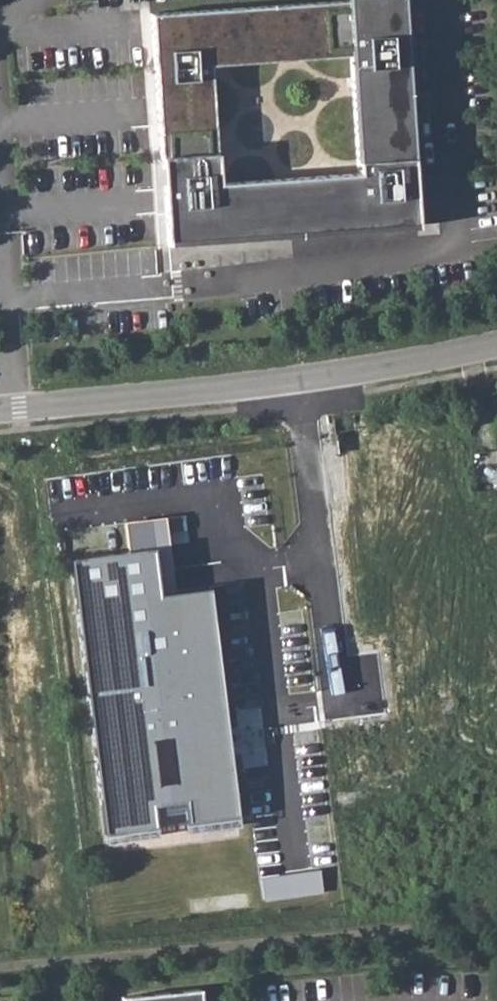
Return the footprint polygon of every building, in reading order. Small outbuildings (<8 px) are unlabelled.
[(151,14),(160,158),(166,241),(419,224),(403,0),(353,0),(347,0),(151,14)] [(163,517),(124,522),(127,550),(69,557),(104,833),(155,827),(152,803),(186,799),(188,821),(237,815),(208,587),(172,591),(163,517)] [(320,868),(261,876),(264,900),(323,892),(320,868)] [(198,988),(118,997),(119,1000),(199,1000),(198,988)]
